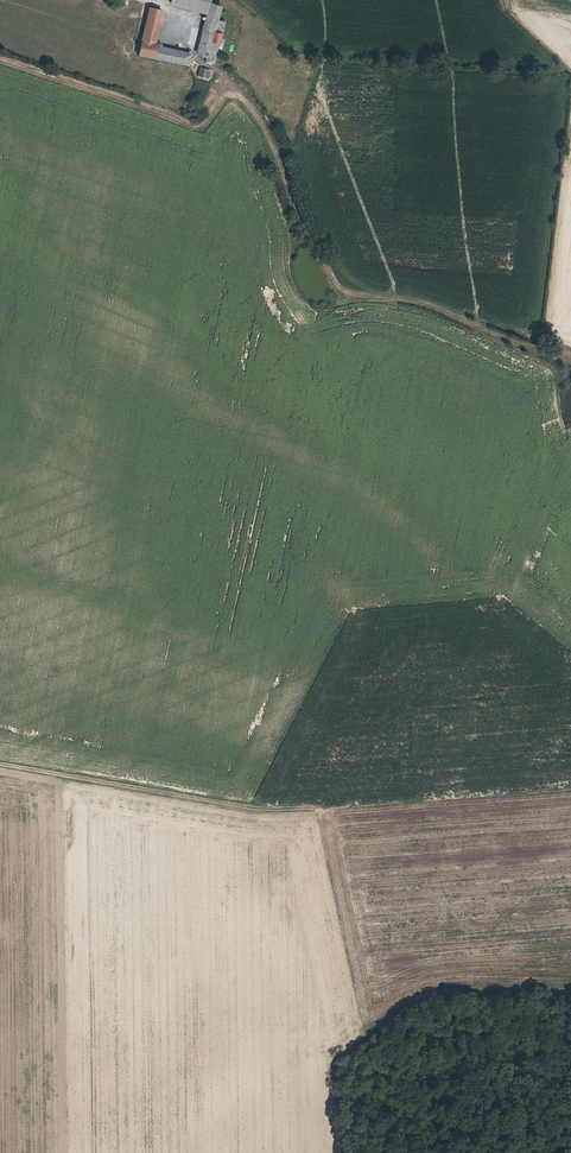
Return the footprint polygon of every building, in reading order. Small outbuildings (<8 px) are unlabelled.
[(171,9),(171,11),(193,17),(207,20),(211,4),(194,0),(173,0),(171,9)] [(215,33),(220,20),(210,17),(200,34),(192,64),(204,68),(203,74),(212,77),(223,35),(215,33)] [(160,25),(146,21),(134,69),(184,82),(185,79),(189,80),(191,75),(187,74),(187,71),(151,60),(160,25)] [(195,90),(206,92),(209,83),(198,80),(195,90)] [(206,92),(195,90),(194,89),(190,105),(202,108),(206,92)]
